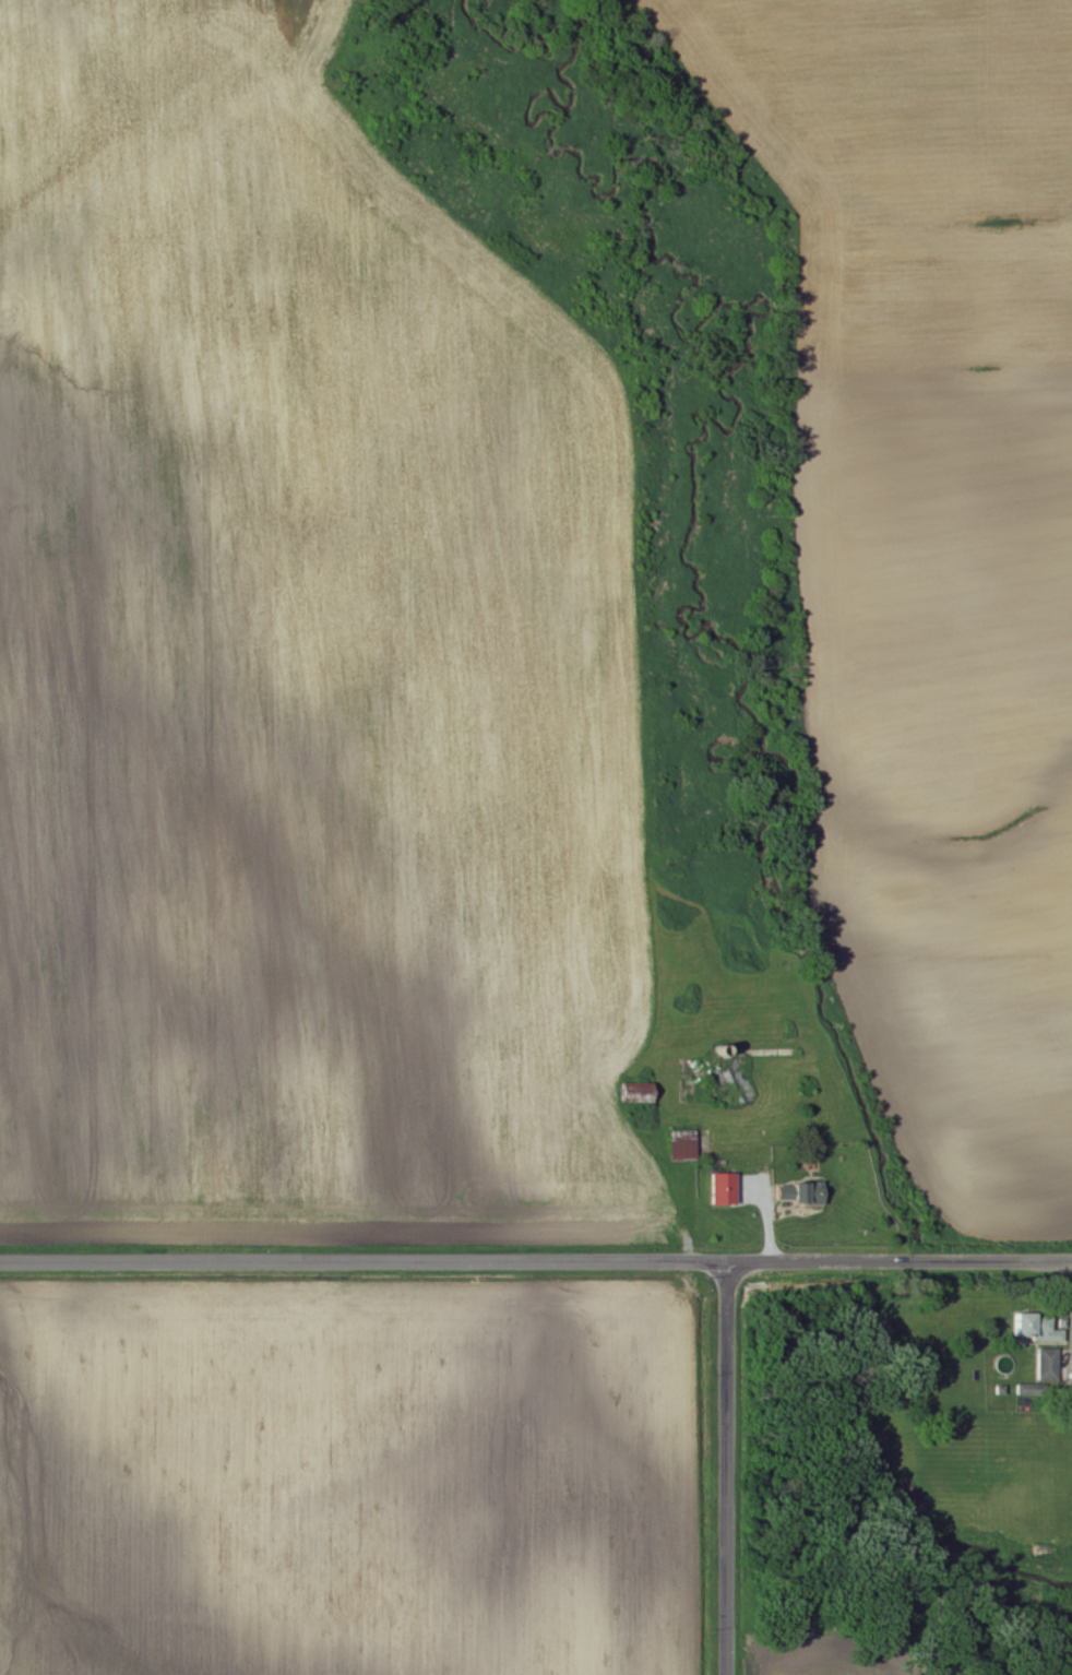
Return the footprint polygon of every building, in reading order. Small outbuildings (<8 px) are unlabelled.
[(711,1175),(711,1188),(731,1188),(731,1175),(711,1175)]
